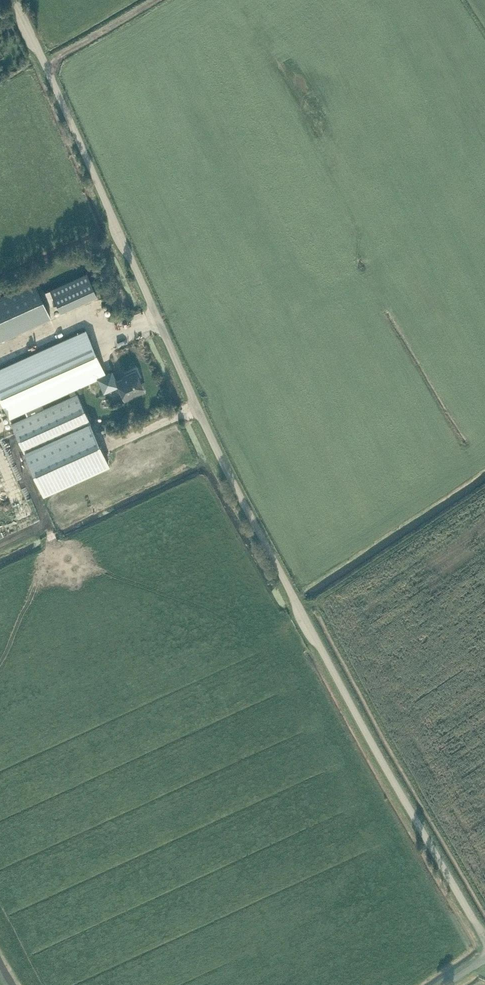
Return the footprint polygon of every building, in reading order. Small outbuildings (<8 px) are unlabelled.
[(97,295),(87,273),(50,289),(60,311),(97,295)] [(0,294),(0,338),(50,316),(33,279),(0,294)] [(0,369),(0,398),(8,417),(97,378),(103,392),(118,386),(124,399),(143,391),(138,380),(139,379),(135,370),(126,375),(126,376),(116,381),(111,371),(105,374),(86,330),(0,369)] [(42,492),(108,463),(78,394),(11,424),(42,492)]
